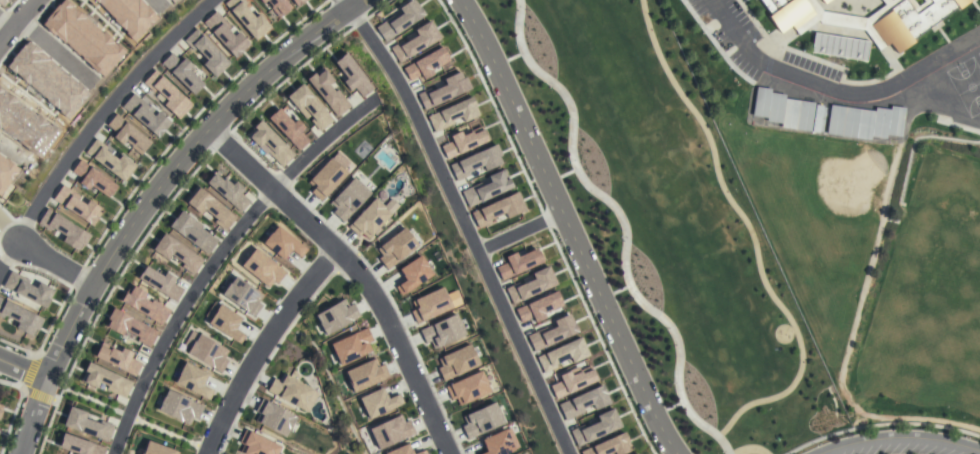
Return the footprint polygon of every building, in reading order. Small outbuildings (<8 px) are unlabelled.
[(290,9),(284,0),(259,0),(261,4),(265,1),(277,18),(290,9)] [(413,0),(410,0),(397,8),(400,13),(375,28),(383,41),(423,16),(413,0)] [(770,15),(760,0),(815,0),(823,11),(866,18),(885,5),(882,0),(891,0),(914,0),(918,6),(924,1),(923,0),(972,0),(959,9),(957,6),(912,39),(915,42),(898,54),(890,43),(879,51),(864,30),(821,24),(819,21),(799,35),(792,25),(781,33),(769,16),(770,15)] [(249,46),(238,31),(233,35),(215,12),(203,21),(231,59),(249,46)] [(388,43),(396,60),(439,42),(432,25),(388,43)] [(196,29),(184,40),(204,62),(201,64),(214,78),(228,64),(196,29)] [(811,52),(815,32),(870,41),(867,61),(811,52)] [(402,65),(408,81),(420,76),(449,65),(443,49),(402,65)] [(160,64),(192,95),(203,84),(188,70),(192,66),(183,57),(179,61),(171,53),(160,64)] [(361,98),(373,89),(345,53),(333,62),(346,79),(342,82),(349,91),(353,88),(361,98)] [(177,120),(192,105),(154,70),(143,82),(165,102),(162,105),(177,120)] [(315,76),(313,73),(305,80),(336,117),(351,105),(322,71),(315,76)] [(444,84),(417,96),(423,110),(469,90),(461,71),(442,79),(444,84)] [(318,133),(333,119),(300,84),(286,97),(318,133)] [(781,127),(781,124),(767,121),(767,118),(752,116),(756,87),(771,89),(770,92),(785,94),(785,98),(814,102),(810,132),(781,127)] [(157,111),(154,114),(132,94),(121,106),(156,138),(170,124),(157,111)] [(478,115),(471,98),(426,116),(434,133),(478,115)] [(815,104),(823,105),(819,133),(811,132),(815,104)] [(826,134),(830,105),(875,111),(875,107),(890,109),(890,105),(905,108),(901,137),(886,135),(886,139),(871,136),(871,140),(826,134)] [(267,118),(297,151),(308,141),(300,132),(304,128),(296,119),(292,123),(278,108),(267,118)] [(106,126),(115,133),(112,137),(121,145),(123,142),(140,155),(150,142),(115,114),(106,126)] [(248,135),(280,168),(293,155),(261,122),(248,135)] [(440,146),(446,159),(488,142),(482,128),(462,136),(460,131),(449,136),(451,142),(440,146)] [(117,158),(94,140),(84,153),(122,182),(136,165),(121,153),(117,158)] [(449,164),(455,180),(501,162),(495,145),(449,164)] [(19,168),(0,156),(0,196),(19,168)] [(320,201),(310,192),(313,188),(307,182),(310,180),(309,179),(329,158),(336,165),(337,164),(347,173),(320,201)] [(90,186),(107,199),(116,186),(79,160),(71,172),(81,179),(78,183),(87,190),(90,186)] [(222,179),(215,172),(205,182),(239,213),(249,202),(240,194),(243,190),(226,174),(222,179)] [(467,207),(512,190),(505,172),(460,189),(467,207)] [(342,222),(332,212),(335,209),(329,203),(353,177),(369,193),(342,222)] [(92,226),(102,209),(84,198),(83,199),(61,185),(51,201),(92,226)] [(236,217),(197,187),(185,203),(200,215),(202,212),(225,231),(236,217)] [(505,218),(525,211),(517,193),(470,212),(476,226),(504,215),(505,218)] [(384,208),(383,209),(390,215),(367,239),(361,233),(357,237),(347,227),(374,198),(384,208)] [(61,242),(78,252),(89,234),(45,209),(37,223),(63,237),(61,242)] [(208,254),(219,237),(179,211),(168,228),(208,254)] [(307,250),(300,258),(291,250),(288,254),(287,254),(282,259),(262,243),(270,233),(271,233),(277,226),(307,250)] [(417,245),(387,270),(378,258),(381,255),(376,249),(403,227),(417,245)] [(167,260),(168,257),(194,273),(203,259),(162,233),(151,250),(167,260)] [(276,283),(273,281),(268,287),(265,284),(264,285),(241,266),(255,248),(285,272),(276,283)] [(506,262),(495,267),(501,280),(542,262),(536,248),(517,257),(514,252),(504,257),(506,262)] [(400,295),(395,287),(405,280),(398,269),(419,255),(431,275),(400,295)] [(178,278),(165,271),(163,277),(144,266),(136,280),(176,301),(183,289),(175,285),(178,278)] [(510,303),(555,287),(549,270),(504,286),(510,303)] [(1,290),(46,308),(53,290),(8,272),(1,290)] [(257,302),(261,305),(253,317),(221,295),(229,283),(230,284),(235,276),(262,295),(257,302)] [(121,302),(161,325),(170,309),(130,287),(121,302)] [(415,323),(410,311),(414,309),(411,302),(443,288),(451,308),(415,323)] [(514,309),(520,323),(532,318),(533,321),(563,309),(556,291),(514,309)] [(325,335),(314,315),(343,298),(348,306),(352,304),(359,316),(325,335)] [(14,329),(33,337),(41,316),(0,299),(0,316),(17,323),(14,329)] [(220,304),(241,318),(234,329),(244,336),(239,344),(208,323),(220,304)] [(104,327),(121,335),(122,333),(150,346),(158,330),(113,308),(104,327)] [(464,334),(433,349),(429,341),(425,343),(419,330),(455,314),(464,334)] [(577,333),(569,314),(552,321),(554,325),(527,336),(533,351),(577,333)] [(372,341),(367,343),(371,350),(340,365),(330,344),(366,327),(372,341)] [(189,348),(183,344),(191,330),(227,351),(223,358),(228,360),(220,373),(187,353),(189,348)] [(536,357),(543,374),(587,355),(580,338),(536,357)] [(129,358),(132,352),(121,347),(120,350),(100,342),(93,358),(135,376),(140,363),(129,358)] [(478,365),(443,381),(437,368),(441,366),(437,359),(468,344),(478,365)] [(353,393),(344,373),(374,358),(378,367),(383,364),(388,376),(353,393)] [(186,362),(208,374),(202,385),(213,391),(209,400),(175,383),(186,362)] [(125,397),(131,381),(87,363),(83,371),(87,373),(82,383),(96,389),(97,386),(125,397)] [(596,382),(590,368),(571,375),(569,371),(558,375),(560,381),(549,386),(554,399),(596,382)] [(485,383),(488,391),(458,405),(455,398),(450,400),(444,386),(480,371),(485,383)] [(267,391),(273,378),(278,381),(282,373),(312,390),(317,393),(307,412),(267,391)] [(593,410),(609,404),(602,386),(557,403),(564,420),(583,413),(582,407),(590,404),(593,410)] [(368,419),(359,398),(382,387),(387,399),(399,394),(403,403),(368,419)] [(203,407),(197,419),(193,417),(189,425),(158,410),(168,389),(203,407)] [(285,437),(255,421),(259,413),(254,411),(261,398),(296,417),(285,437)] [(503,423),(467,439),(461,426),(465,424),(462,416),(494,402),(503,423)] [(62,427),(108,442),(113,427),(84,417),(86,412),(68,407),(62,427)] [(595,416),(597,421),(570,432),(576,446),(620,427),(612,408),(595,416)] [(378,449),(369,429),(400,414),(404,422),(409,420),(414,433),(378,449)] [(280,446),(276,453),(244,453),(240,452),(243,444),(238,442),(245,429),(280,446)] [(514,450),(505,453),(481,453),(485,452),(483,446),(484,446),(481,440),(504,429),(514,450)] [(581,453),(621,453),(631,450),(624,433),(579,450),(581,453)] [(76,453),(103,453),(105,447),(62,434),(57,448),(76,453)] [(178,452),(177,453),(141,453),(143,449),(144,450),(148,440),(175,450),(175,451),(178,452)] [(407,443),(412,453),(384,453),(407,443)]
